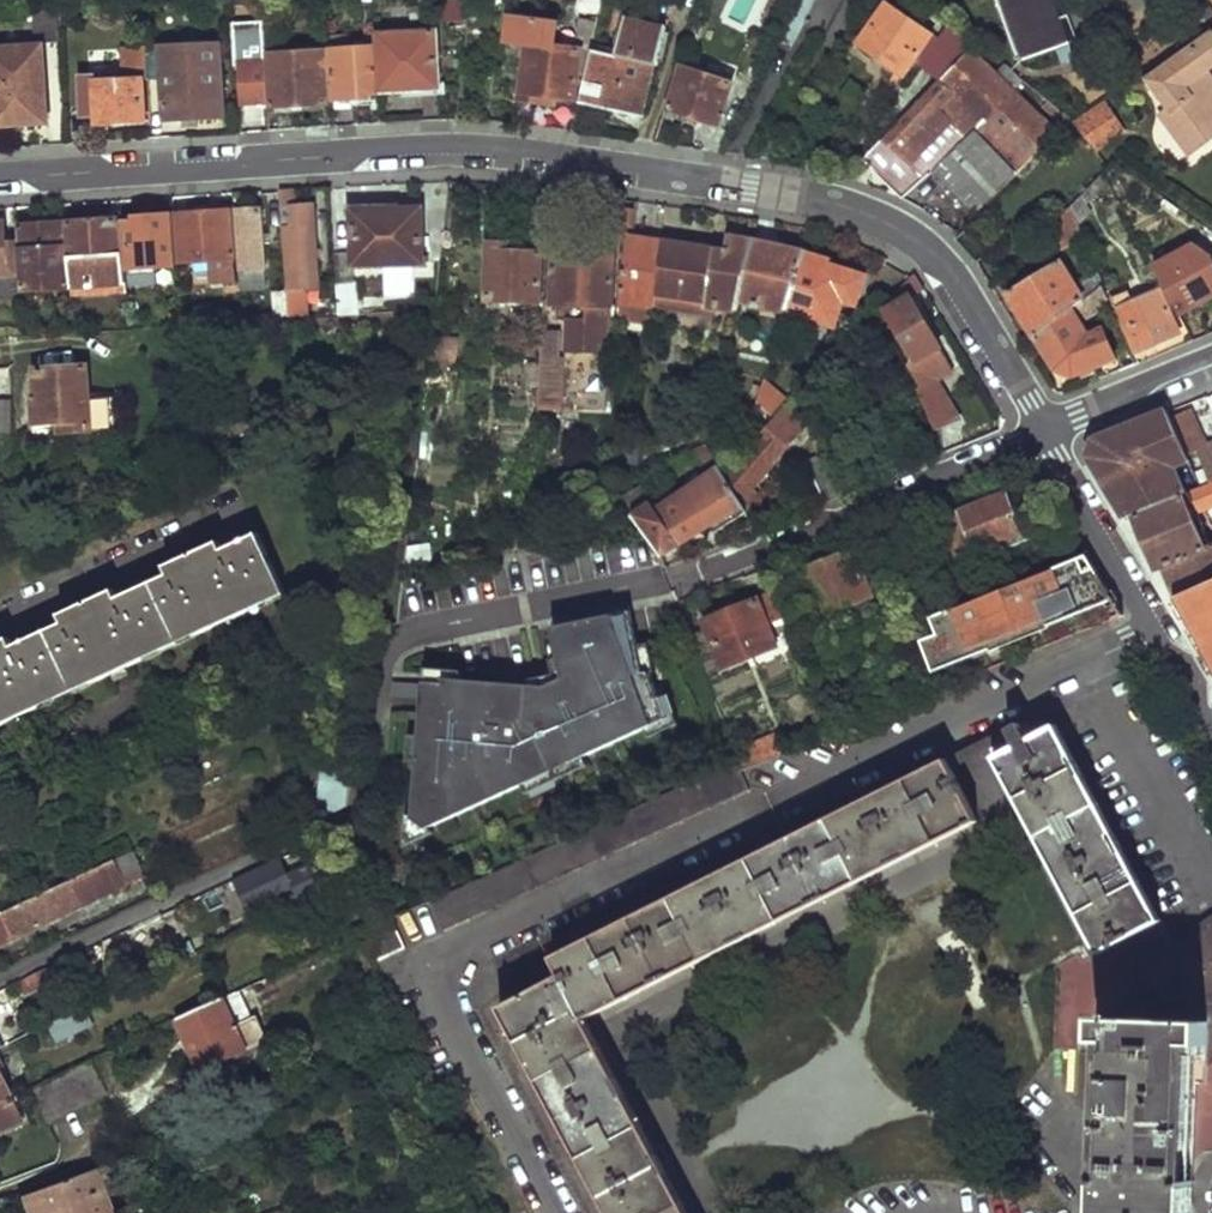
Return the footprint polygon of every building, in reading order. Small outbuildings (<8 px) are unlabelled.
[(994,25),(1007,21),(1002,7),(1022,0),(986,0),(994,25)] [(1002,7),(1007,21),(994,25),(1017,88),(1081,65),(1057,0),(1022,0),(1002,7)] [(934,40),(889,6),(861,46),(903,76),(914,63),(936,86),(970,52),(947,28),(934,40)] [(59,11),(35,13),(37,45),(60,43),(59,11)] [(625,19),(613,72),(610,87),(585,82),(580,102),(640,115),(651,65),(657,66),(666,28),(625,19)] [(234,67),(241,67),(243,110),(272,108),(268,24),(232,26),(234,67)] [(1211,35),(1152,76),(1173,105),(1164,111),(1192,151),(1211,136),(1211,74),(1208,69),(1211,66),(1211,26),(1207,29),(1211,35)] [(694,27),(690,41),(702,43),(705,30),(694,27)] [(437,31),(376,34),(377,48),(380,91),(440,88),(437,31)] [(352,49),(351,37),(331,38),(332,50),(352,49)] [(150,53),(149,41),(133,42),(133,55),(124,55),(125,78),(125,87),(97,88),(97,116),(98,128),(146,126),(144,87),(151,87),(150,53)] [(575,44),(522,44),(521,99),(575,101),(575,44)] [(219,47),(150,53),(151,87),(165,86),(169,125),(226,122),(219,47)] [(352,49),(332,50),(335,100),(369,99),(369,92),(380,91),(377,48),(352,49)] [(0,53),(0,130),(42,126),(40,91),(46,90),(43,50),(0,53)] [(323,51),(272,54),(276,112),(328,108),(323,51)] [(970,52),(936,86),(864,160),(879,176),(902,154),(914,167),(923,158),(937,171),(1016,93),(970,52)] [(613,72),(589,67),(585,82),(610,87),(613,72)] [(686,70),(671,109),(720,126),(733,84),(686,70)] [(82,116),(97,116),(97,88),(125,87),(125,78),(98,79),(98,76),(81,76),(82,116)] [(1016,93),(937,171),(983,215),(1008,189),(1061,135),(1016,93)] [(1073,120),(1095,153),(1128,132),(1106,98),(1073,120)] [(295,192),(280,192),(290,295),(292,322),(335,320),(334,307),(311,309),(309,294),(324,293),(315,209),(297,211),(295,192)] [(1106,193),(1079,208),(1089,230),(1119,215),(1106,193)] [(1086,240),(1072,207),(1040,241),(1052,261),(1086,240)] [(421,210),(353,213),(355,267),(423,265),(421,210)] [(262,214),(239,216),(246,293),(268,291),(262,214)] [(619,214),(592,214),(591,238),(618,238),(619,214)] [(231,215),(179,218),(184,265),(234,261),(231,215)] [(174,268),(170,220),(137,221),(137,226),(126,229),(130,271),(174,268)] [(127,286),(124,257),(120,257),(117,223),(73,226),(76,260),(71,261),(73,289),(127,286)] [(0,226),(0,277),(17,276),(16,251),(6,252),(4,226),(0,226)] [(71,261),(69,226),(19,229),(23,294),(73,289),(71,261)] [(725,245),(713,243),(706,296),(705,302),(734,308),(738,294),(753,234),(728,231),(725,245)] [(805,253),(753,234),(738,294),(787,311),(805,253)] [(713,243),(655,235),(629,235),(616,304),(645,307),(649,288),(706,296),(713,243)] [(1179,316),(1211,299),(1211,251),(1193,238),(1150,260),(1179,316)] [(521,248),(487,247),(485,302),(538,304),(540,260),(521,258),(521,248)] [(831,260),(805,253),(787,311),(786,314),(835,329),(844,304),(857,308),(866,277),(830,266),(831,260)] [(539,395),(570,397),(606,399),(612,303),(615,257),(554,254),(551,308),(559,309),(557,324),(583,324),(582,355),(573,354),(574,336),(543,334),(541,363),(541,366),(539,395)] [(1063,263),(1010,293),(1038,340),(1086,300),(1063,263)] [(18,294),(17,276),(0,277),(0,295),(18,294)] [(925,291),(916,278),(912,282),(886,306),(916,358),(908,363),(919,382),(915,384),(937,434),(963,418),(936,373),(949,364),(911,302),(925,291)] [(1086,300),(1038,340),(1057,372),(1064,369),(1072,371),(1076,378),(1117,361),(1105,331),(1090,340),(1081,321),(1111,301),(1104,284),(1086,300)] [(354,287),(333,287),(334,307),(335,320),(355,319),(354,287)] [(1162,293),(1135,304),(1132,296),(1125,298),(1123,294),(1113,298),(1136,352),(1181,334),(1162,293)] [(801,388),(769,365),(758,399),(778,412),(782,415),(804,390),(801,388)] [(93,433),(90,369),(40,372),(41,400),(35,400),(36,426),(67,426),(69,434),(93,433)] [(754,487),(815,418),(804,390),(782,415),(729,476),(745,490),(738,495),(748,510),(754,518),(769,512),(754,487)] [(133,420),(126,400),(103,409),(110,427),(133,420)] [(0,402),(0,436),(18,434),(15,401),(0,402)] [(1202,471),(1172,409),(1111,433),(1102,473),(1128,518),(1138,514),(1195,491),(1189,477),(1202,471)] [(1092,457),(1102,473),(1111,433),(1097,439),(1092,457)] [(848,495),(830,452),(809,462),(827,503),(848,495)] [(726,525),(748,510),(738,495),(725,475),(722,470),(718,462),(652,505),(645,494),(627,507),(634,514),(637,517),(661,551),(664,557),(722,519),(726,525)] [(1199,490),(1207,511),(1211,509),(1211,485),(1199,490)] [(1033,525),(1027,508),(1011,514),(1001,486),(940,511),(958,560),(992,546),(995,553),(1032,539),(1028,528),(1033,525)] [(1138,514),(1161,568),(1168,565),(1211,547),(1211,544),(1210,540),(1205,542),(1195,516),(1207,511),(1199,490),(1195,491),(1138,514)] [(258,537),(225,553),(220,545),(168,570),(172,578),(120,601),(117,594),(63,618),(67,628),(16,650),(11,642),(0,648),(0,729),(286,597),(258,537)] [(877,541),(798,572),(817,618),(895,587),(877,541)] [(1168,565),(1183,595),(1211,583),(1211,547),(1168,565)] [(1105,586),(1089,559),(942,616),(919,625),(932,655),(1105,586)] [(942,616),(928,579),(905,587),(919,625),(942,616)] [(1176,599),(1206,650),(1211,662),(1211,583),(1183,595),(1180,597),(1176,599)] [(786,586),(772,592),(786,626),(800,659),(814,653),(786,586)] [(777,647),(771,631),(786,626),(772,592),(702,621),(710,640),(714,651),(722,669),(777,647)] [(416,764),(411,819),(407,816),(406,816),(403,848),(432,835),(431,833),(427,830),(542,777),(546,786),(608,758),(604,749),(646,730),(650,739),(677,726),(666,696),(657,699),(648,674),(653,674),(647,646),(637,648),(629,613),(550,629),(557,660),(549,662),(553,677),(527,682),(527,687),(460,682),(461,673),(424,671),(423,686),(390,684),(389,699),(421,702),(418,738),(408,737),(406,763),(416,764)] [(1056,726),(1030,741),(1024,730),(1021,724),(1009,731),(1018,748),(996,760),(1099,957),(1081,966),(1076,957),(1054,969),(1059,980),(1056,1049),(1100,1051),(1097,1122),(1105,1123),(1102,1212),(1192,1212),(1194,1154),(1211,1155),(1211,926),(1196,938),(1163,961),(1156,947),(1147,931),(1162,925),(1150,902),(1124,854),(1056,726)] [(785,755),(777,735),(740,749),(737,744),(730,747),(735,763),(741,774),(785,755)] [(347,807),(349,753),(323,766),(321,820),(347,807)] [(947,759),(554,957),(564,974),(501,1007),(610,1212),(687,1212),(584,1019),(979,821),(947,759)] [(741,774),(735,763),(437,899),(430,902),(444,932),(749,792),(741,774)] [(280,861),(235,882),(247,910),(293,888),(301,907),(325,895),(311,866),(288,877),(280,861)] [(114,863),(15,909),(0,916),(0,947),(126,888),(114,863)] [(376,962),(407,949),(394,919),(390,921),(363,933),(376,962)] [(195,1012),(178,1020),(202,1071),(268,1039),(256,1016),(252,1018),(240,992),(239,991),(195,1012)] [(57,1040),(91,1026),(84,1009),(50,1023),(57,1040)] [(109,1052),(95,1059),(110,1091),(124,1084),(109,1052)] [(108,1095),(92,1060),(32,1089),(37,1100),(30,1103),(34,1111),(41,1107),(49,1123),(108,1095)] [(0,1074),(0,1104),(12,1099),(0,1074)] [(14,1097),(12,1099),(0,1104),(0,1131),(25,1119),(14,1097)] [(95,1174),(20,1201),(25,1212),(111,1212),(95,1174)]
